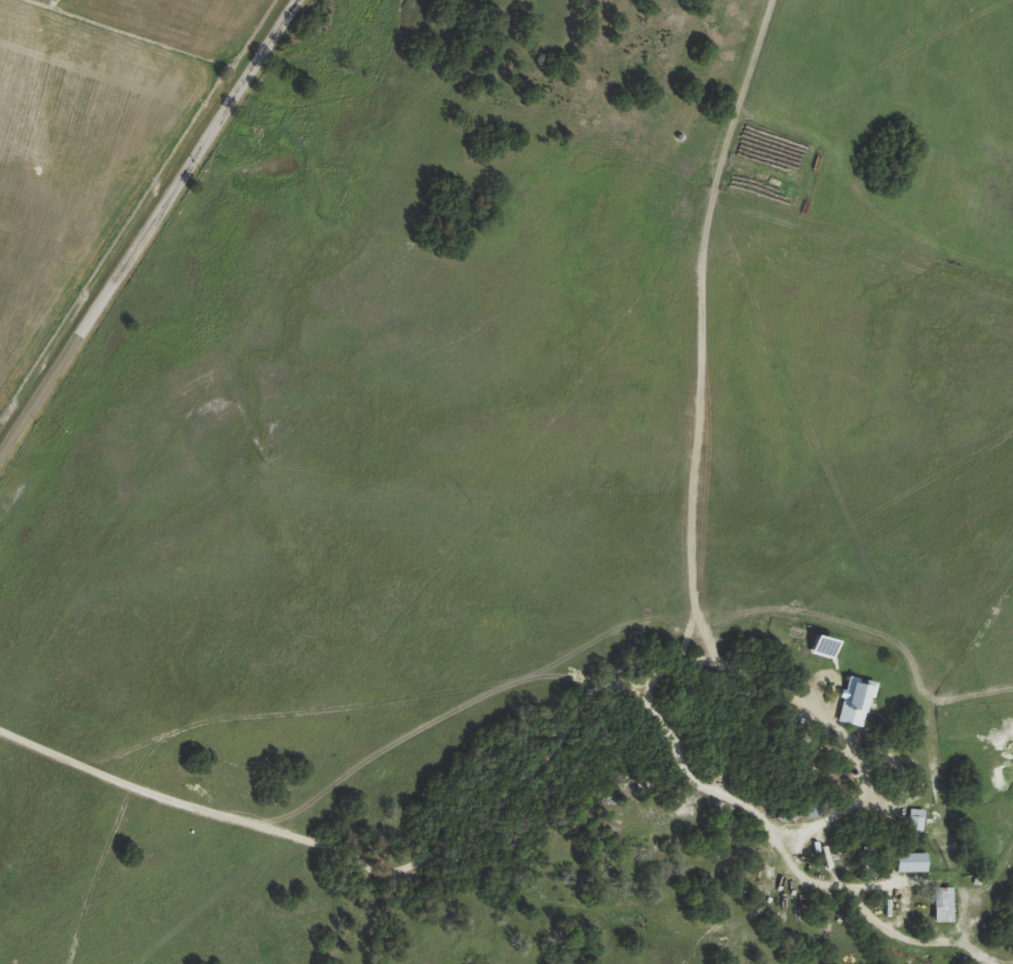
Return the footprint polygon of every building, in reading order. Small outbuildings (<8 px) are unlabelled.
[(835,723),(857,727),(862,698),(869,699),(872,684),(854,681),(855,678),(843,676),(835,723)] [(918,832),(921,811),(907,808),(904,830),(918,832)] [(920,872),(921,854),(892,854),(891,872),(920,872)] [(929,922),(947,923),(948,888),(929,888),(929,922)]
